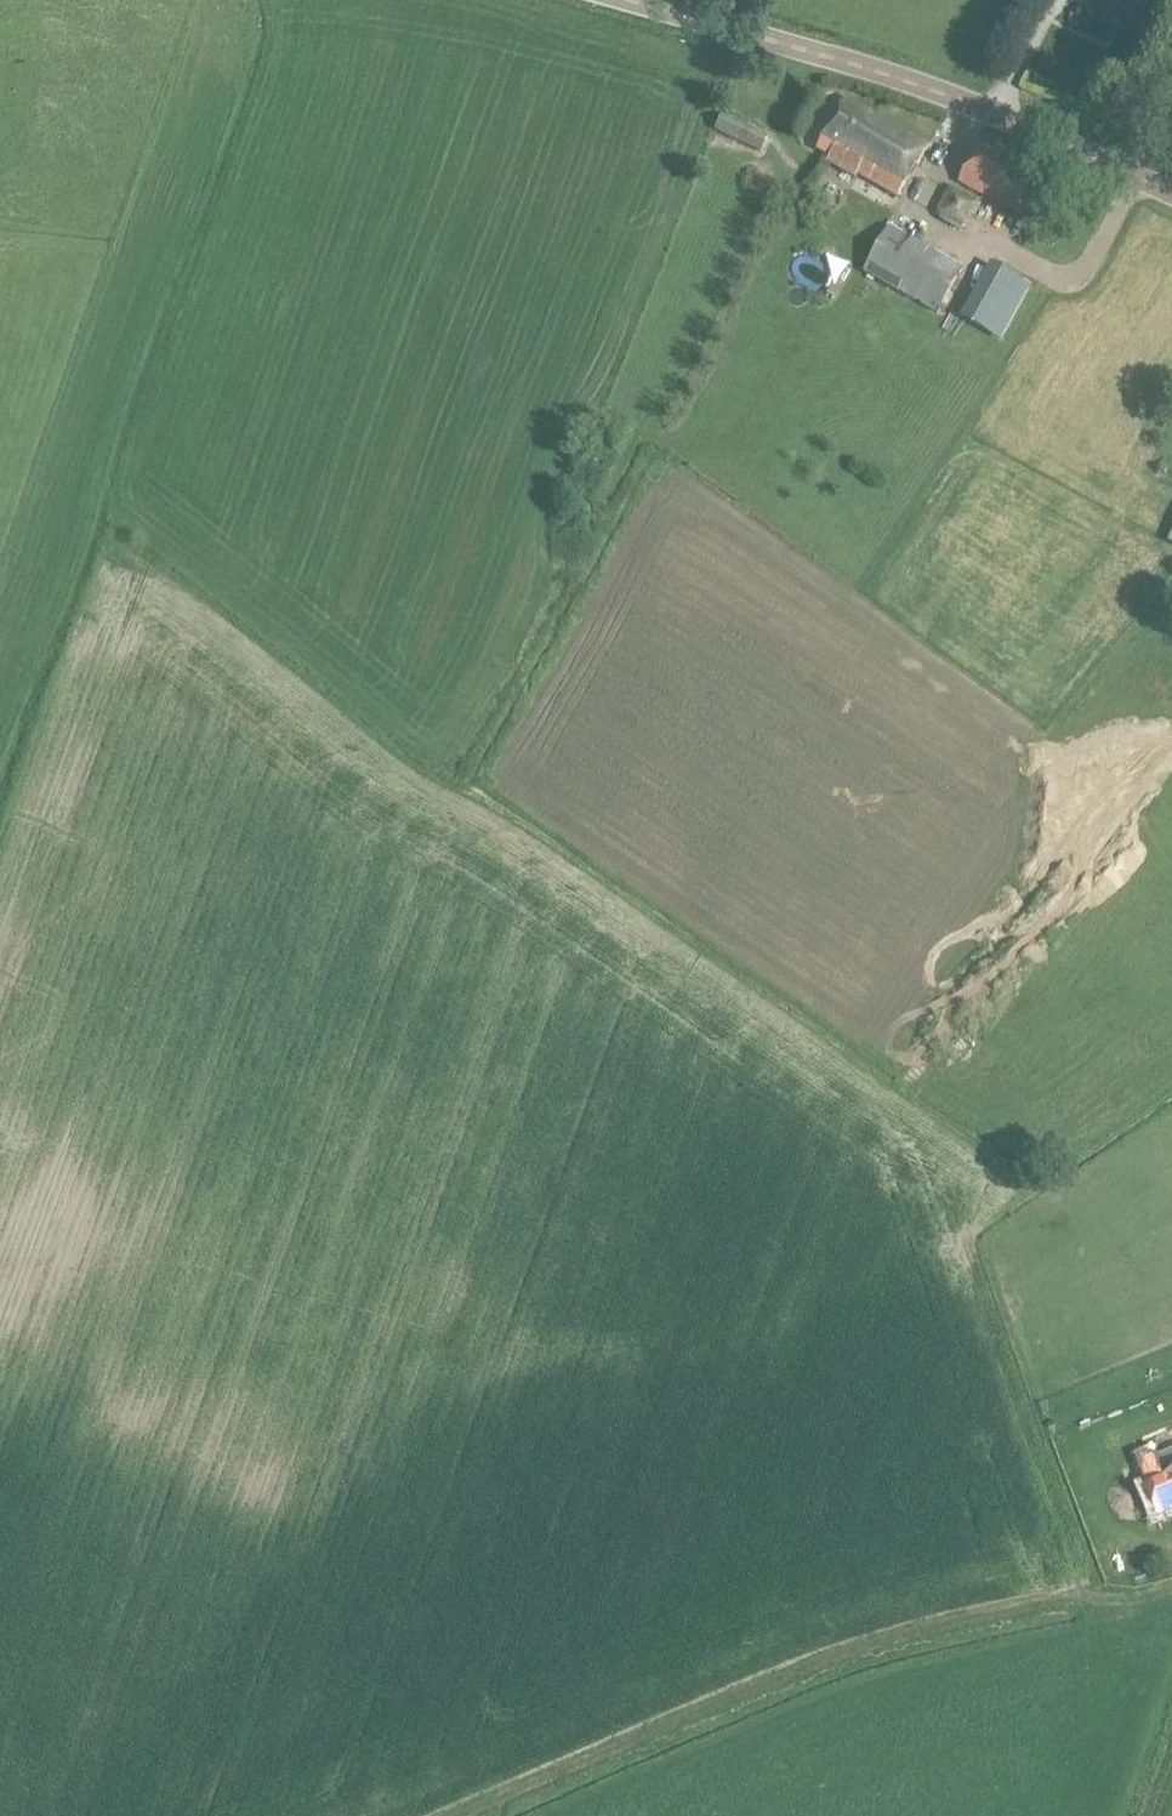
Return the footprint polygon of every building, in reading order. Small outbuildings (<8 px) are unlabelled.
[(1096,11),(1142,33),(1145,26),(1156,32),(1171,0),(1101,0),(1096,11)] [(1152,68),(1168,74),(1171,64),(1171,57),(1159,52),(1152,68)] [(860,173),(899,196),(928,148),(848,100),(817,151),(830,159),(829,162),(857,178),(860,173)] [(769,136),(722,113),(713,131),(761,154),(769,136)] [(983,138),(958,184),(1025,218),(1049,172),(983,138)] [(863,274),(939,317),(965,270),(891,227),(863,274)] [(954,321),(1001,338),(1022,283),(975,265),(954,321)] [(1124,1422),(1128,1436),(1147,1432),(1144,1417),(1124,1422)] [(1164,1477),(1171,1496),(1171,1473),(1164,1477)]
